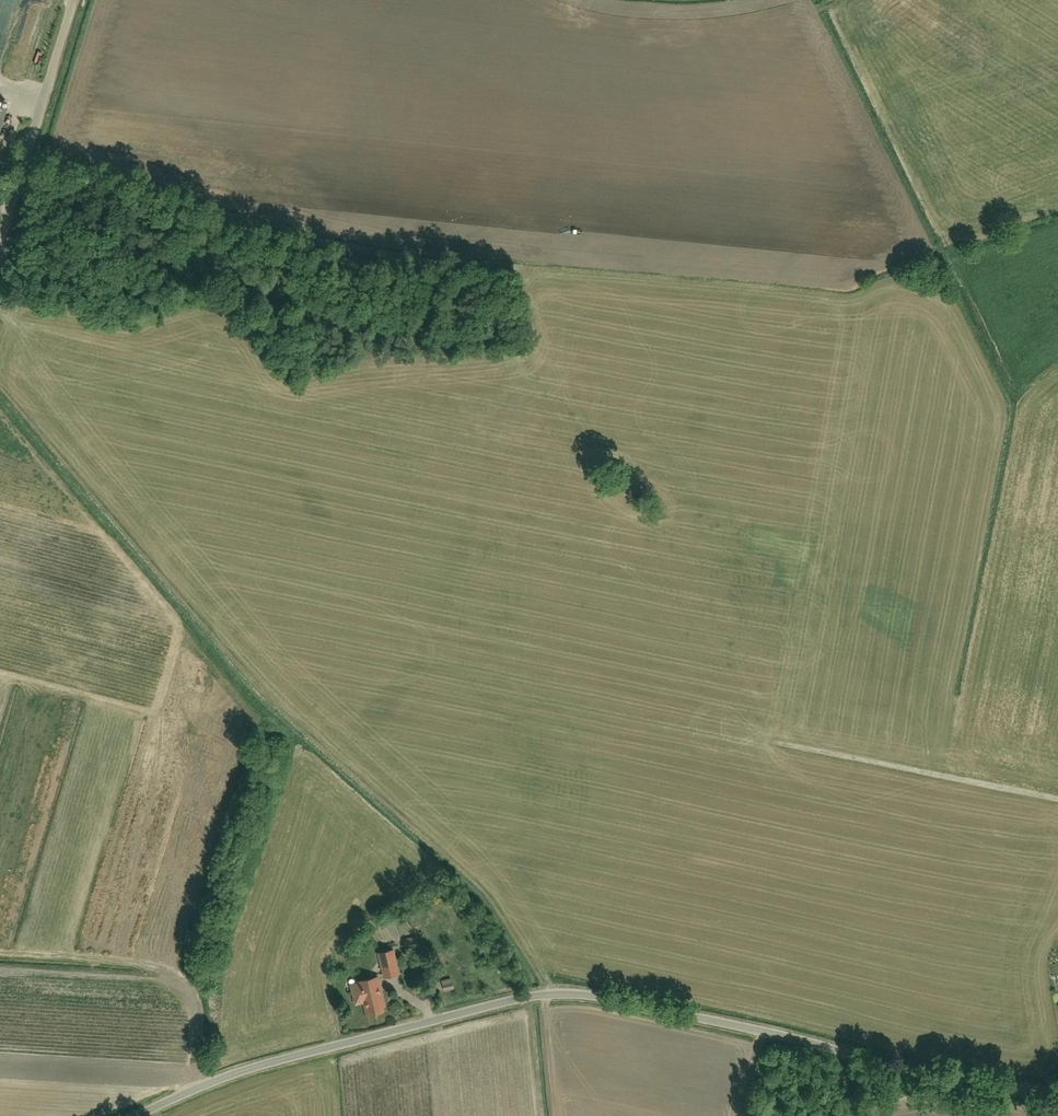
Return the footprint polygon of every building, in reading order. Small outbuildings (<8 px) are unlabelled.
[(403,938),(406,950),(421,946),(418,934),(403,938)] [(399,973),(393,950),(379,953),(385,977),(399,973)] [(351,987),(355,1003),(366,1000),(370,1016),(383,1012),(382,1006),(384,1005),(378,979),(358,983),(359,985),(351,987)] [(451,979),(442,981),(445,990),(453,988),(451,979)]
